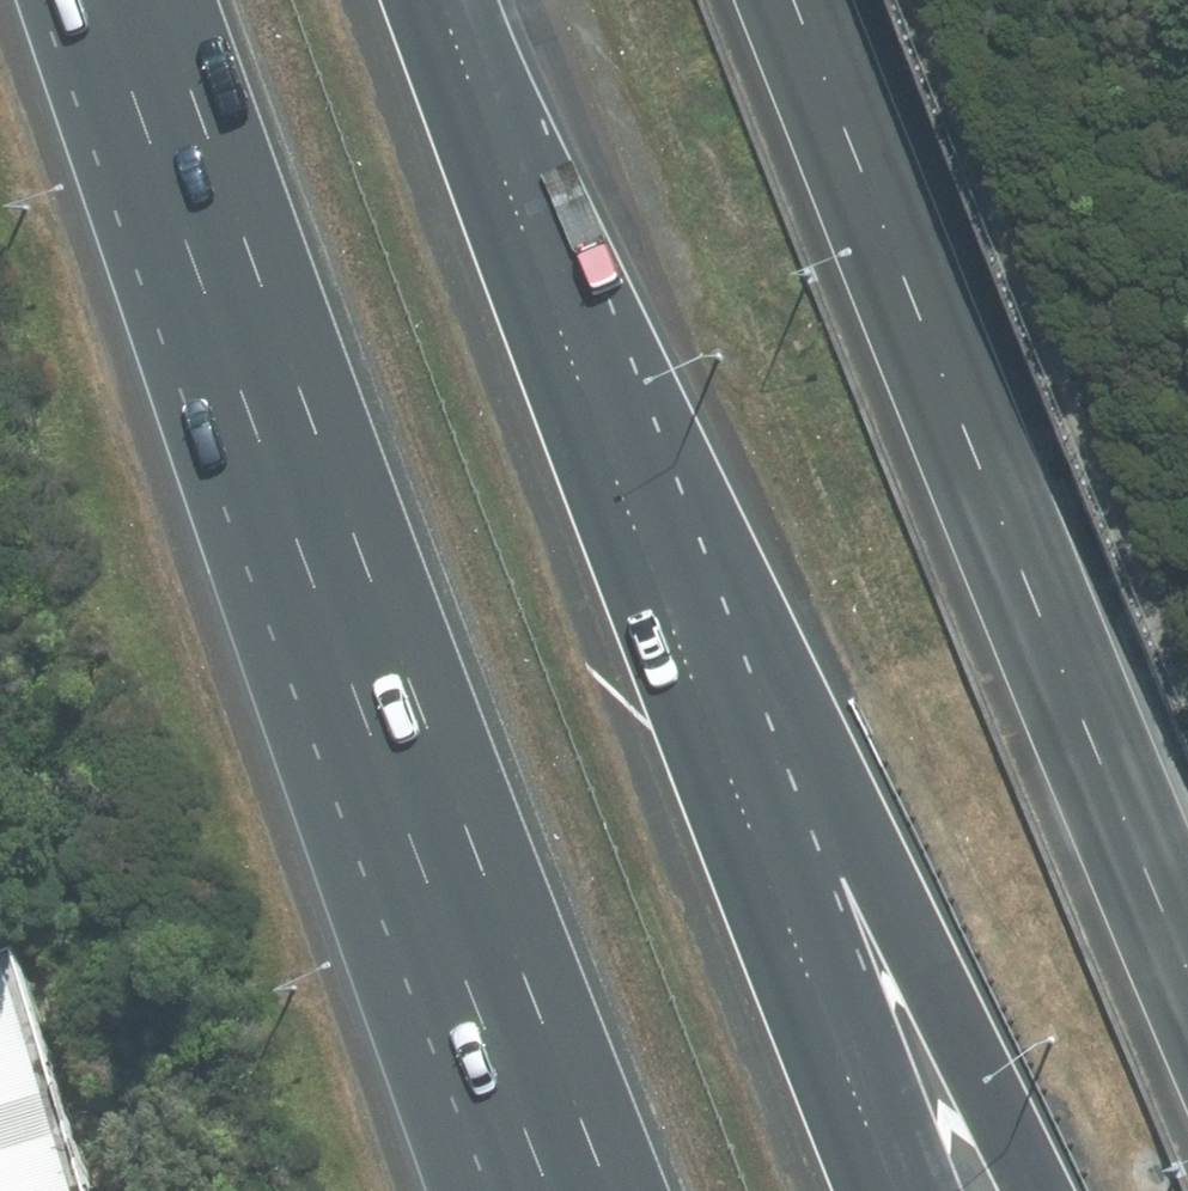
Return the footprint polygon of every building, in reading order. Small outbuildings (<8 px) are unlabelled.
[(0,958),(0,1190),(88,1190),(8,954),(0,958)]
